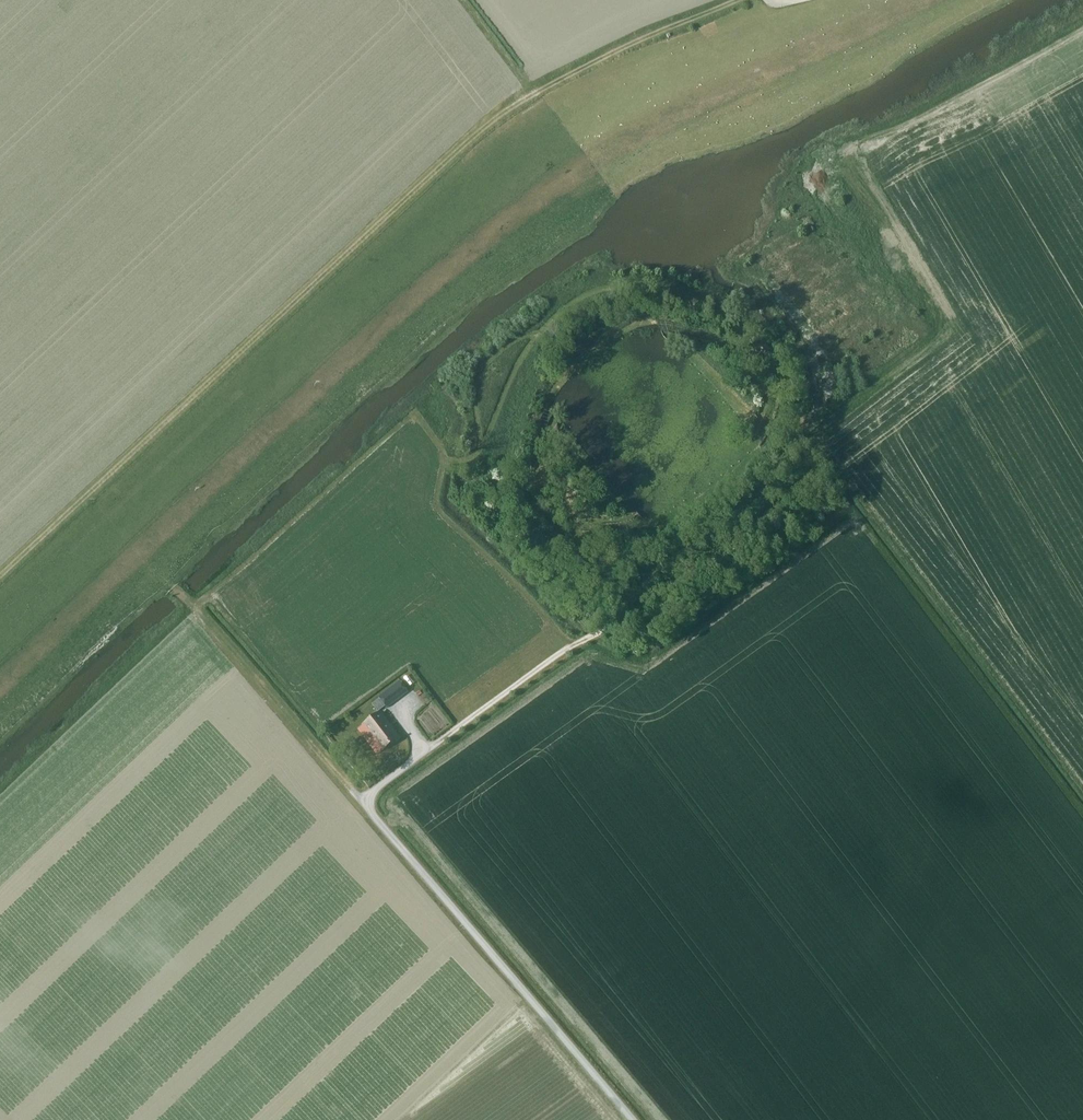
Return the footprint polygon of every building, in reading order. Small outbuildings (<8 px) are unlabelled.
[(379,697),(387,708),(408,692),(400,681),(379,697)] [(360,730),(366,739),(371,735),(383,750),(398,738),(380,713),(364,725),(365,726),(360,730)]
